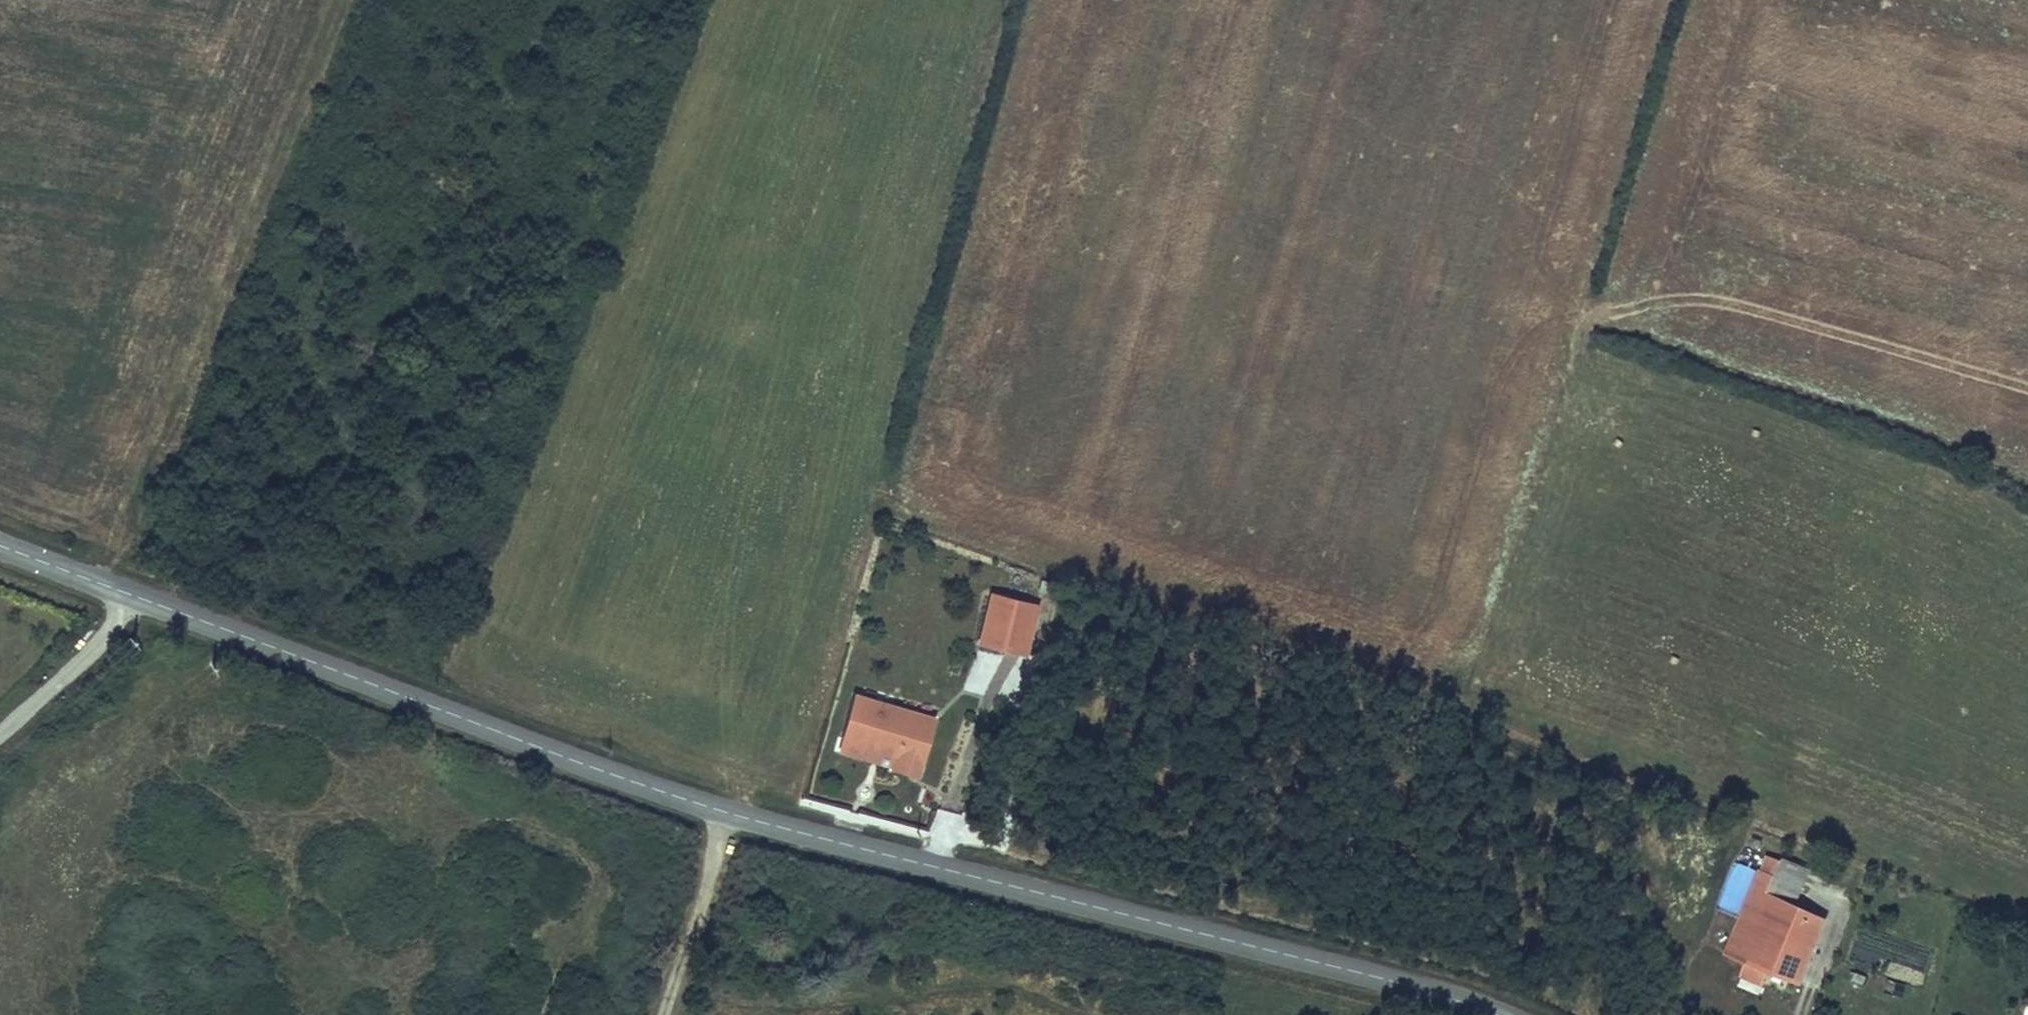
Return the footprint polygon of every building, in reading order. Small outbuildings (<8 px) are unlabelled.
[(987,608),(972,658),(1017,672),(1032,619),(987,608)] [(845,714),(833,755),(882,769),(879,784),(903,790),(920,735),(845,714)] [(1758,871),(1748,895),(1767,903),(1777,880),(1758,871)] [(1767,903),(1748,895),(1723,954),(1750,965),(1774,906),(1767,903)] [(1774,906),(1750,965),(1744,979),(1761,986),(1767,971),(1796,984),(1821,926),(1774,906)]
